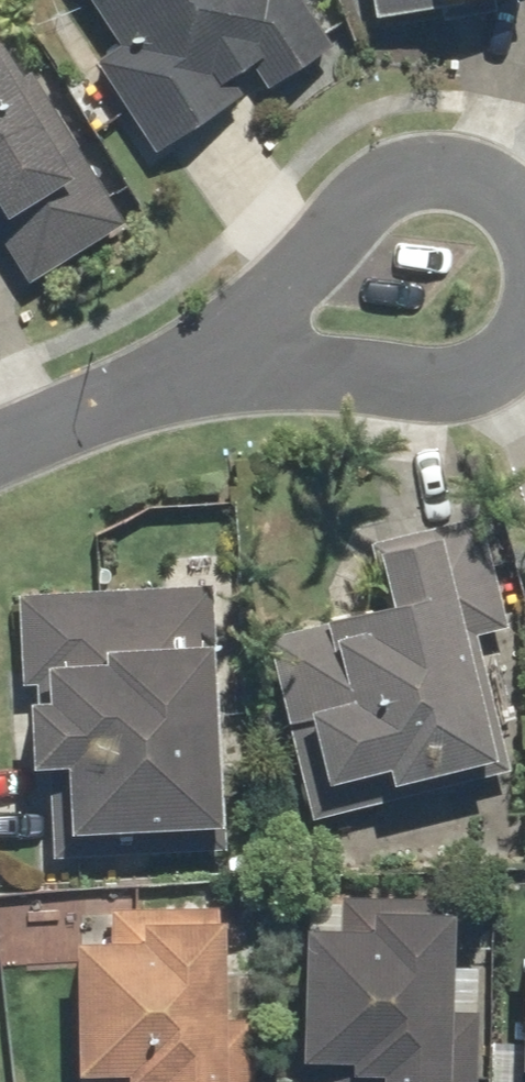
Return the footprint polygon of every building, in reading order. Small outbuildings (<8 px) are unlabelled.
[(117,45),(91,63),(155,160),(329,43),(300,0),(87,0),(117,45)] [(365,23),(478,0),(361,0),(365,23)] [(27,287),(118,234),(0,34),(0,240),(27,287)] [(279,639),(288,676),(269,681),(304,826),(318,822),(494,779),(460,639),(503,629),(478,527),(370,553),(385,613),(279,639)] [(209,833),(206,592),(13,595),(16,772),(41,771),(42,860),(148,859),(147,834),(209,833)] [(292,933),(291,1067),(301,1067),(301,1081),(441,1081),(441,1032),(475,1032),(476,967),(437,967),(438,900),(321,899),(321,933),(292,933)] [(217,909),(106,909),(106,943),(63,943),(63,1081),(216,1081),(217,909)] [(519,936),(512,1081),(524,1081),(524,936),(519,936)]
